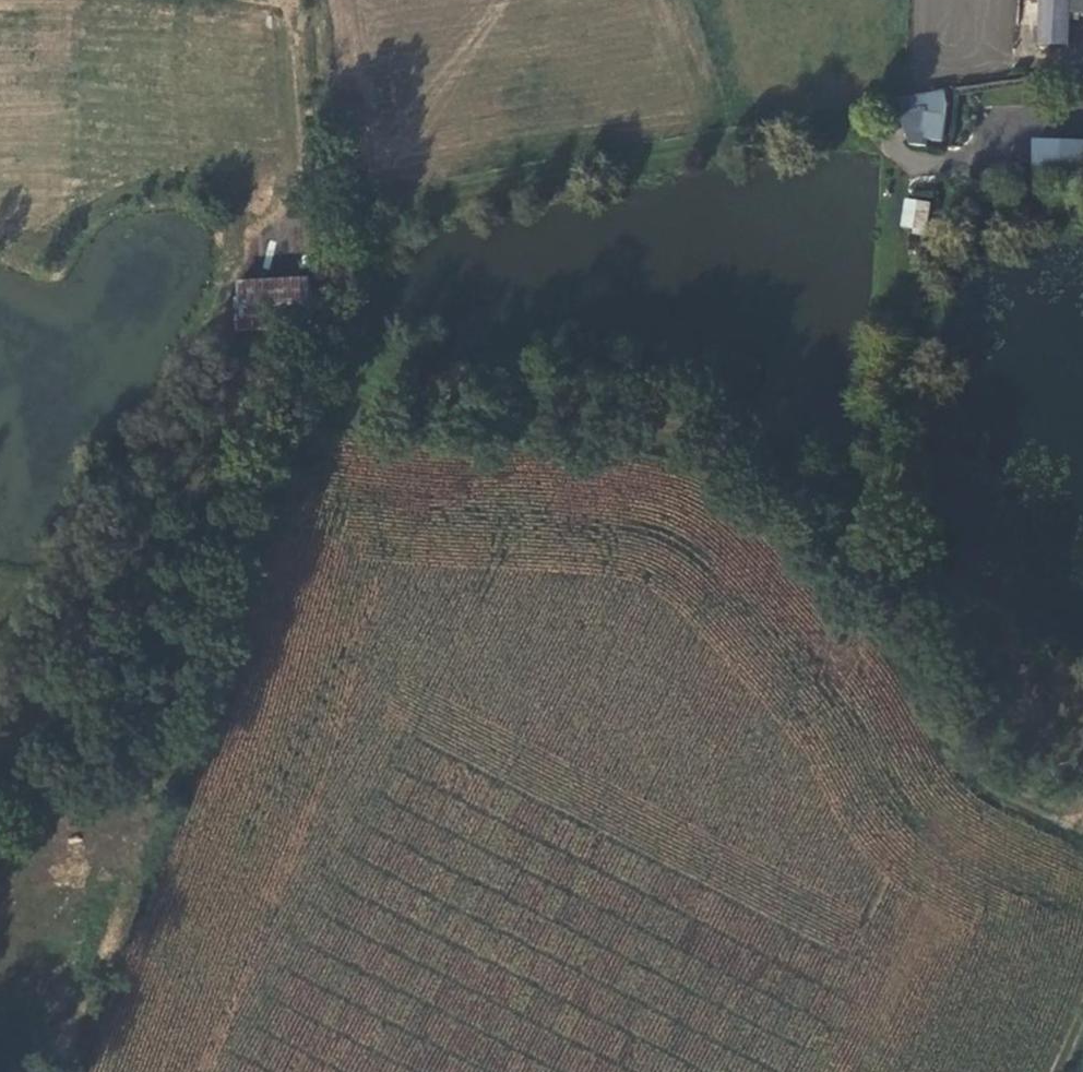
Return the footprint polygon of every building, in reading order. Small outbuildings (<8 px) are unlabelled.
[(1043,44),(1073,45),(1073,11),(1082,11),(1082,0),(1043,0),(1043,44)] [(947,92),(903,99),(904,122),(913,146),(928,146),(929,141),(945,142),(947,115),(947,92)] [(1031,137),(1030,177),(1082,179),(1082,138),(1031,137)] [(930,205),(910,203),(907,227),(927,229),(930,205)] [(235,277),(234,328),(305,330),(306,279),(235,277)]
